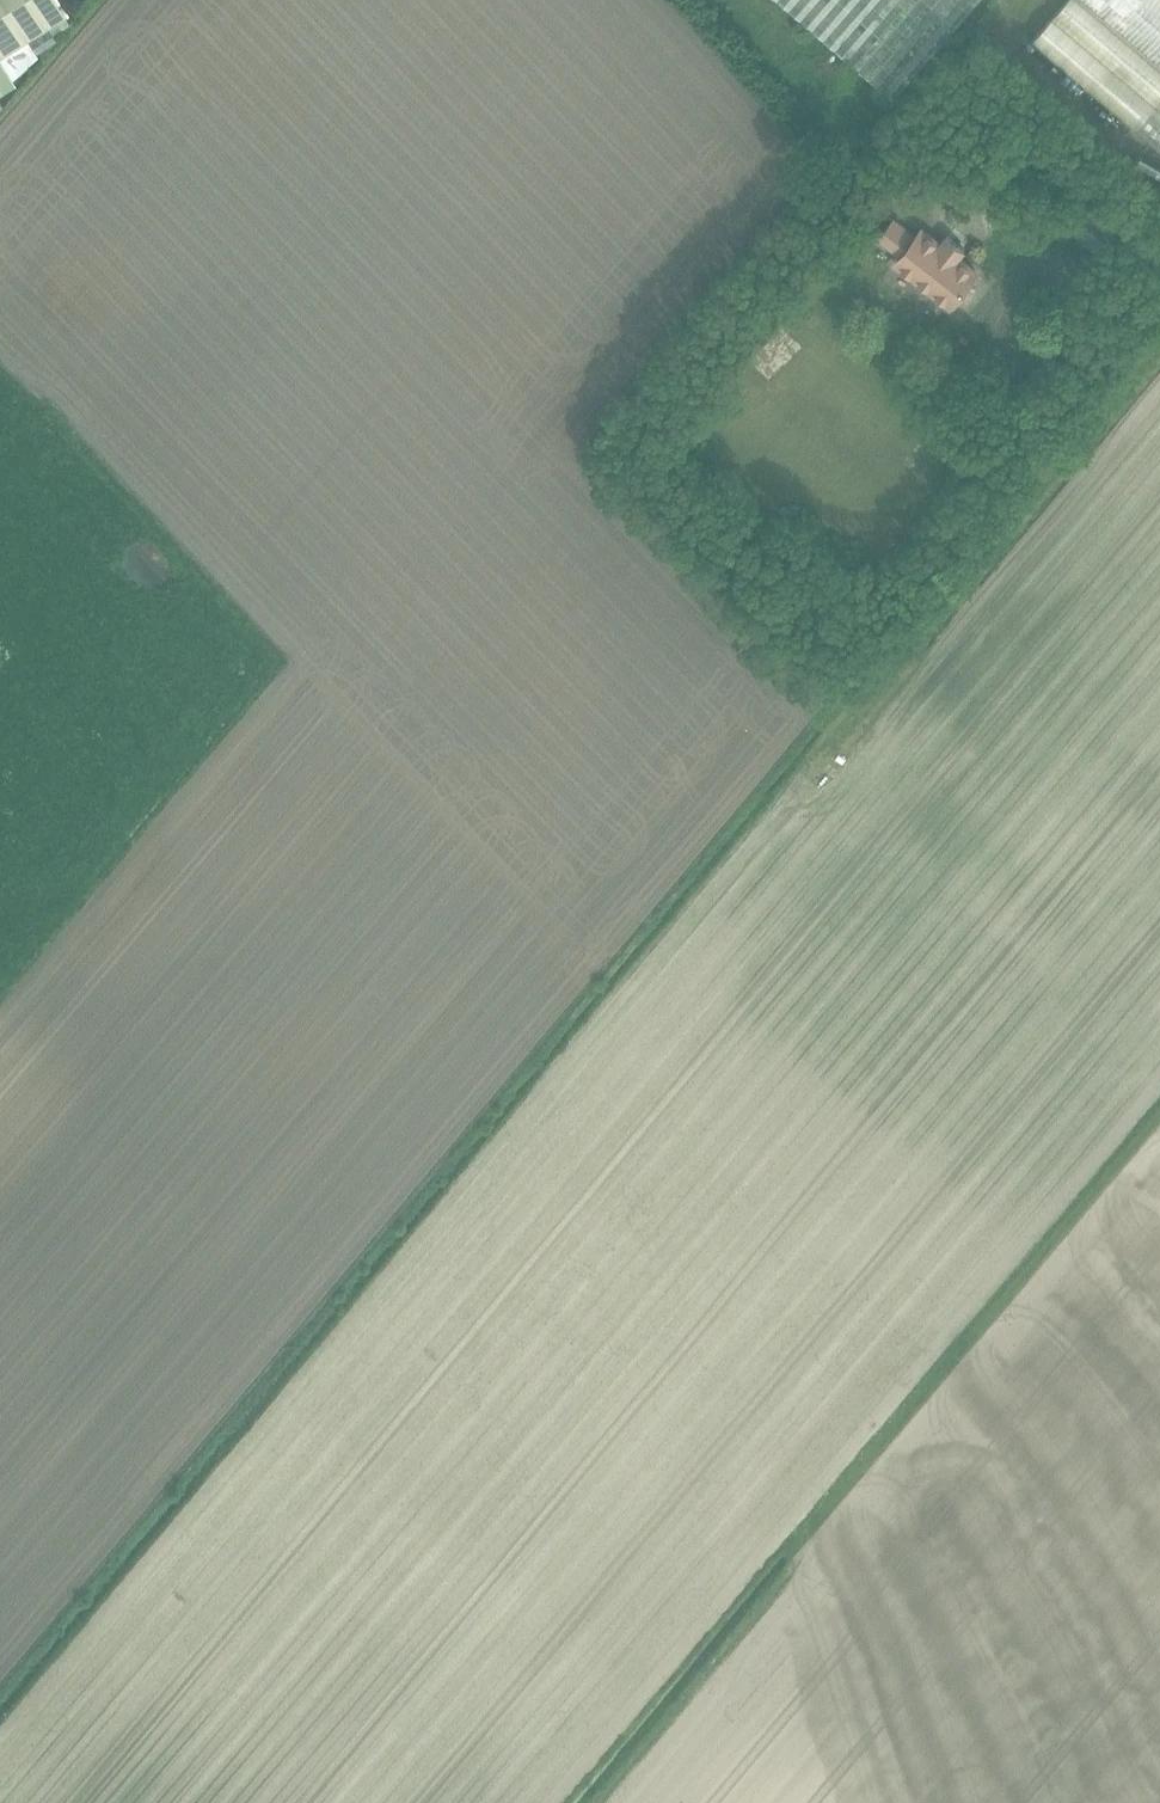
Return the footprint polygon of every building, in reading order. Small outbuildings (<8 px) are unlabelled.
[(28,39),(69,13),(61,0),(0,0),(0,56),(28,39)] [(890,111),(985,0),(762,0),(890,111)] [(1033,39),(1159,147),(1159,0),(1067,0),(1033,39)] [(15,85),(0,60),(0,94),(15,85)] [(897,263),(951,305),(976,273),(958,258),(964,250),(947,237),(941,245),(923,230),(917,237),(894,219),(880,237),(903,255),(897,263)] [(949,785),(961,768),(952,761),(939,778),(949,785)]
